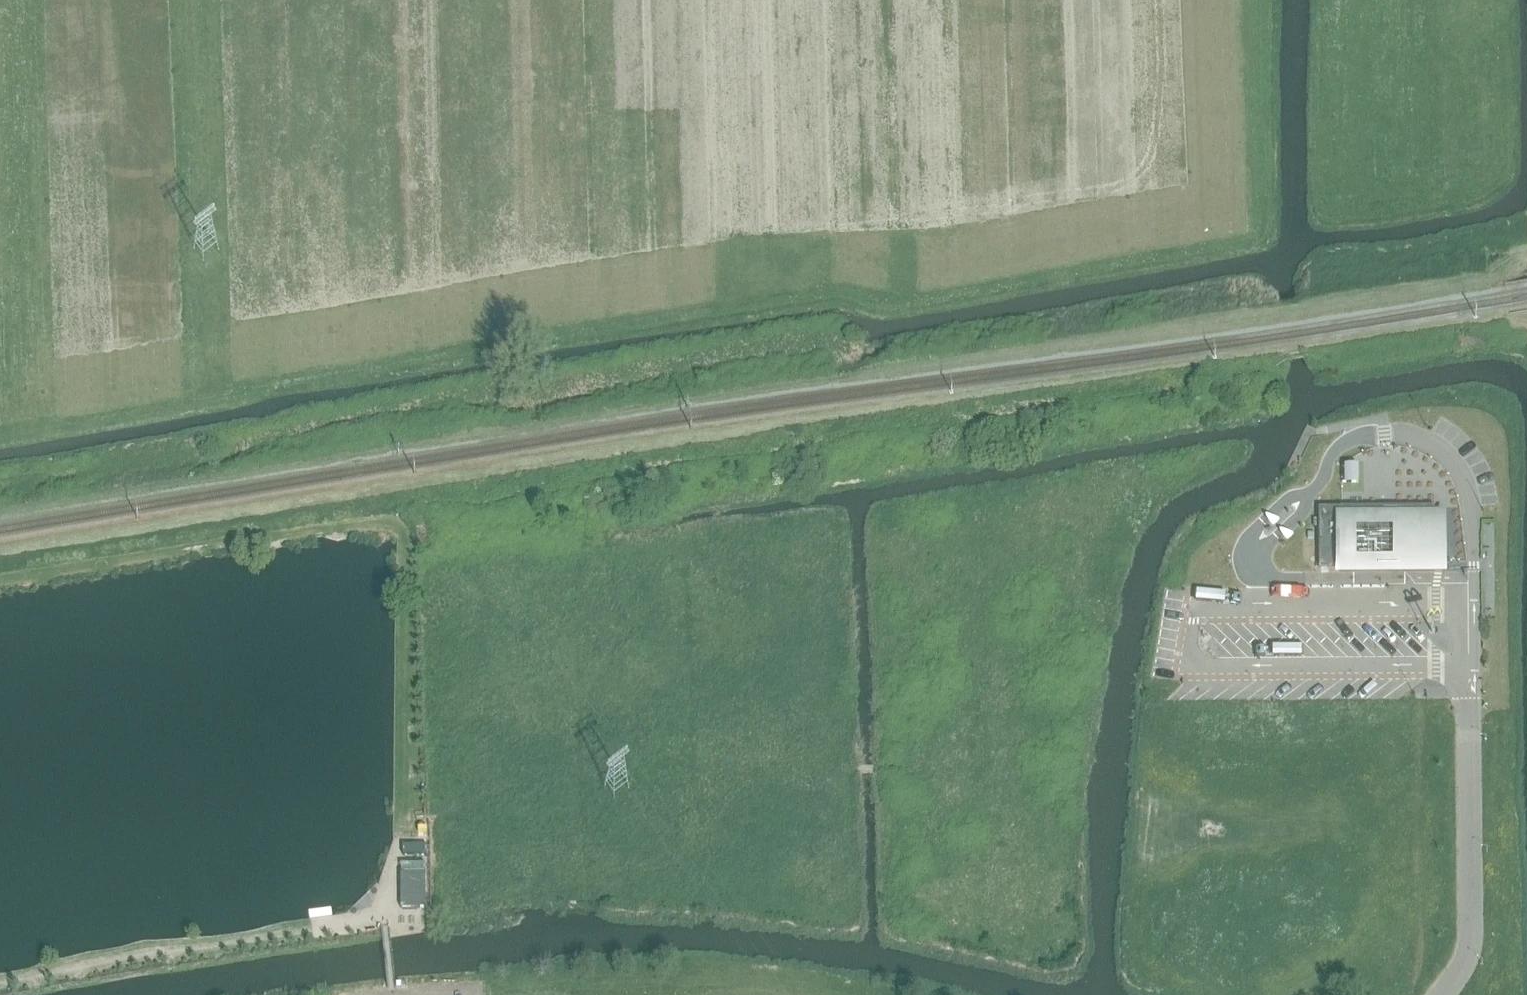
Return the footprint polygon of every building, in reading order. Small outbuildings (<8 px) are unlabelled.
[(1351,567),(1389,567),(1389,571),(1402,571),(1402,567),(1435,567),(1434,507),(1319,507),(1319,567),(1341,567),(1342,567),(1342,571),(1351,571),(1351,567)] [(422,917),(422,866),(396,866),(396,917),(422,917)]
